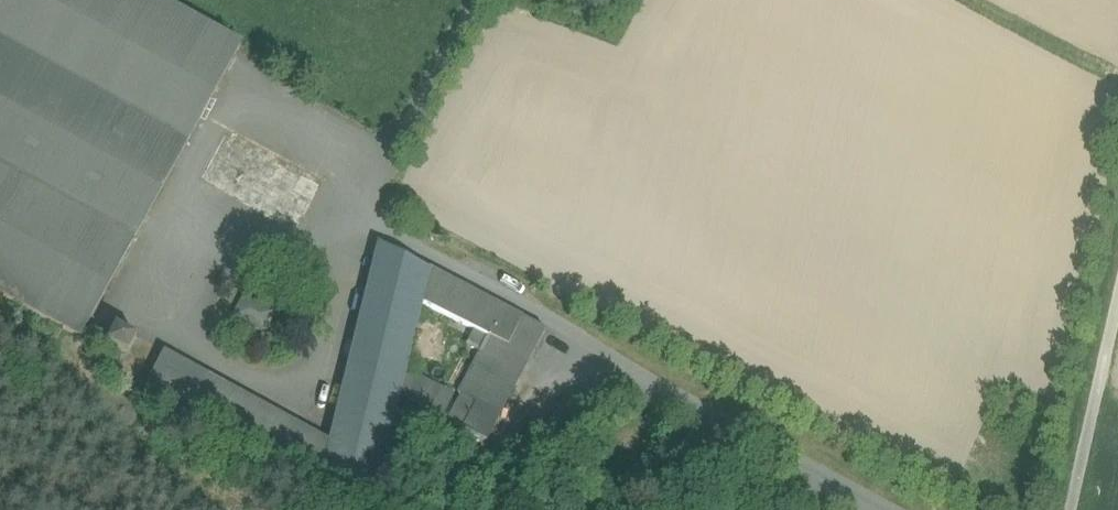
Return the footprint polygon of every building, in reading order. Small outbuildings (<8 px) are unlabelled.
[(162,0),(0,0),(0,295),(78,338),(240,43),(162,0)] [(321,184),(225,132),(200,180),(296,231),(321,184)] [(380,243),(328,442),(166,352),(149,383),(320,478),(319,481),(372,495),(398,394),(404,369),(421,305),(430,270),(380,243)] [(544,331),(430,270),(421,305),(473,331),(467,346),(478,353),(458,394),(462,396),(447,421),(485,441),(544,331)] [(276,313),(245,296),(234,317),(266,333),(276,313)] [(137,339),(116,327),(107,343),(128,355),(137,339)] [(451,393),(404,369),(398,394),(442,418),(453,397),(451,393)]
